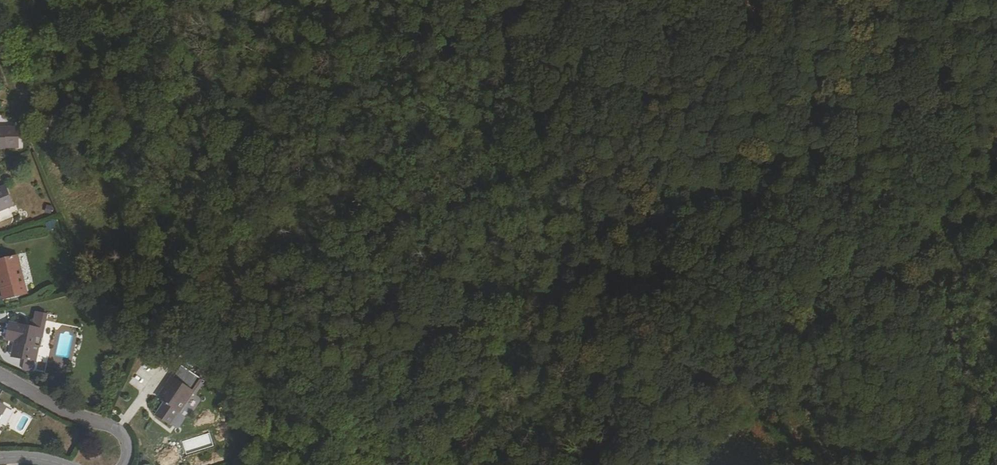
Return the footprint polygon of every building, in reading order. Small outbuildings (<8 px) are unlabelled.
[(13,206),(5,185),(0,187),(0,211),(13,206)] [(0,260),(0,284),(4,299),(26,294),(16,255),(0,260)] [(7,340),(15,342),(19,343),(16,356),(32,359),(35,343),(37,344),(39,344),(41,329),(10,323),(7,340)] [(23,370),(33,370),(34,361),(23,360),(23,370)] [(186,381),(179,376),(176,379),(174,378),(173,377),(166,388),(168,389),(162,400),(165,402),(156,415),(166,423),(175,409),(178,411),(180,412),(193,394),(182,386),(184,384),(186,381)] [(195,391),(184,384),(182,386),(193,394),(195,391)] [(159,398),(162,400),(168,389),(166,388),(159,398)] [(169,424),(178,411),(175,409),(166,423),(169,424)] [(85,464),(90,464),(96,453),(85,447),(78,461),(85,464)]
